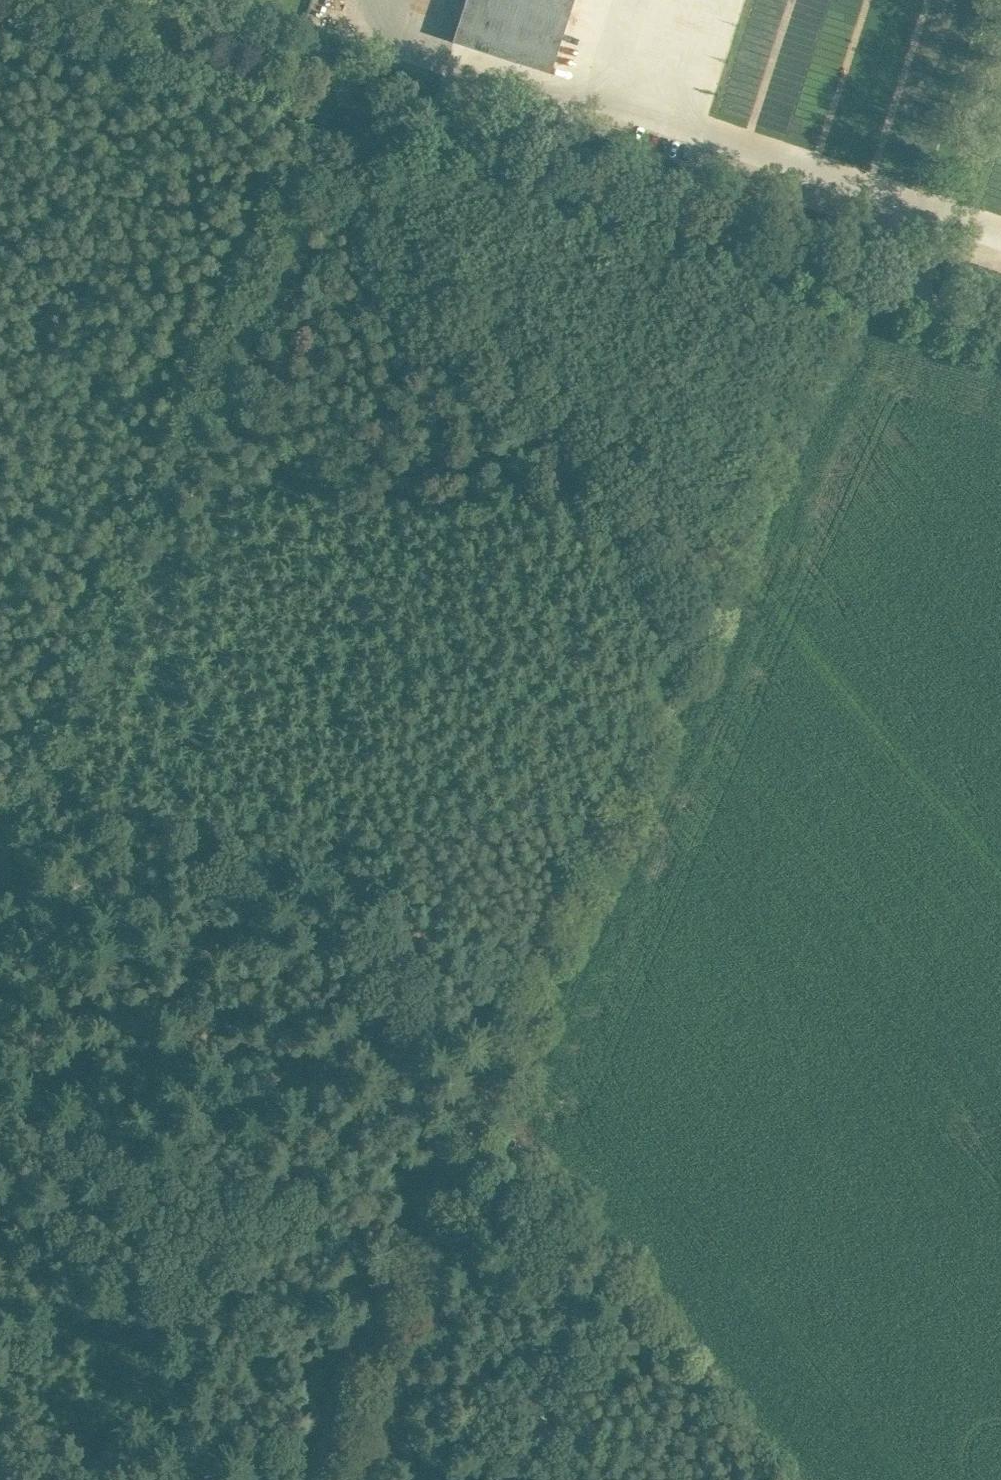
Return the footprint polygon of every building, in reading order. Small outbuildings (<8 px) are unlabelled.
[(451,41),(550,73),(574,0),(465,0),(451,41)]
